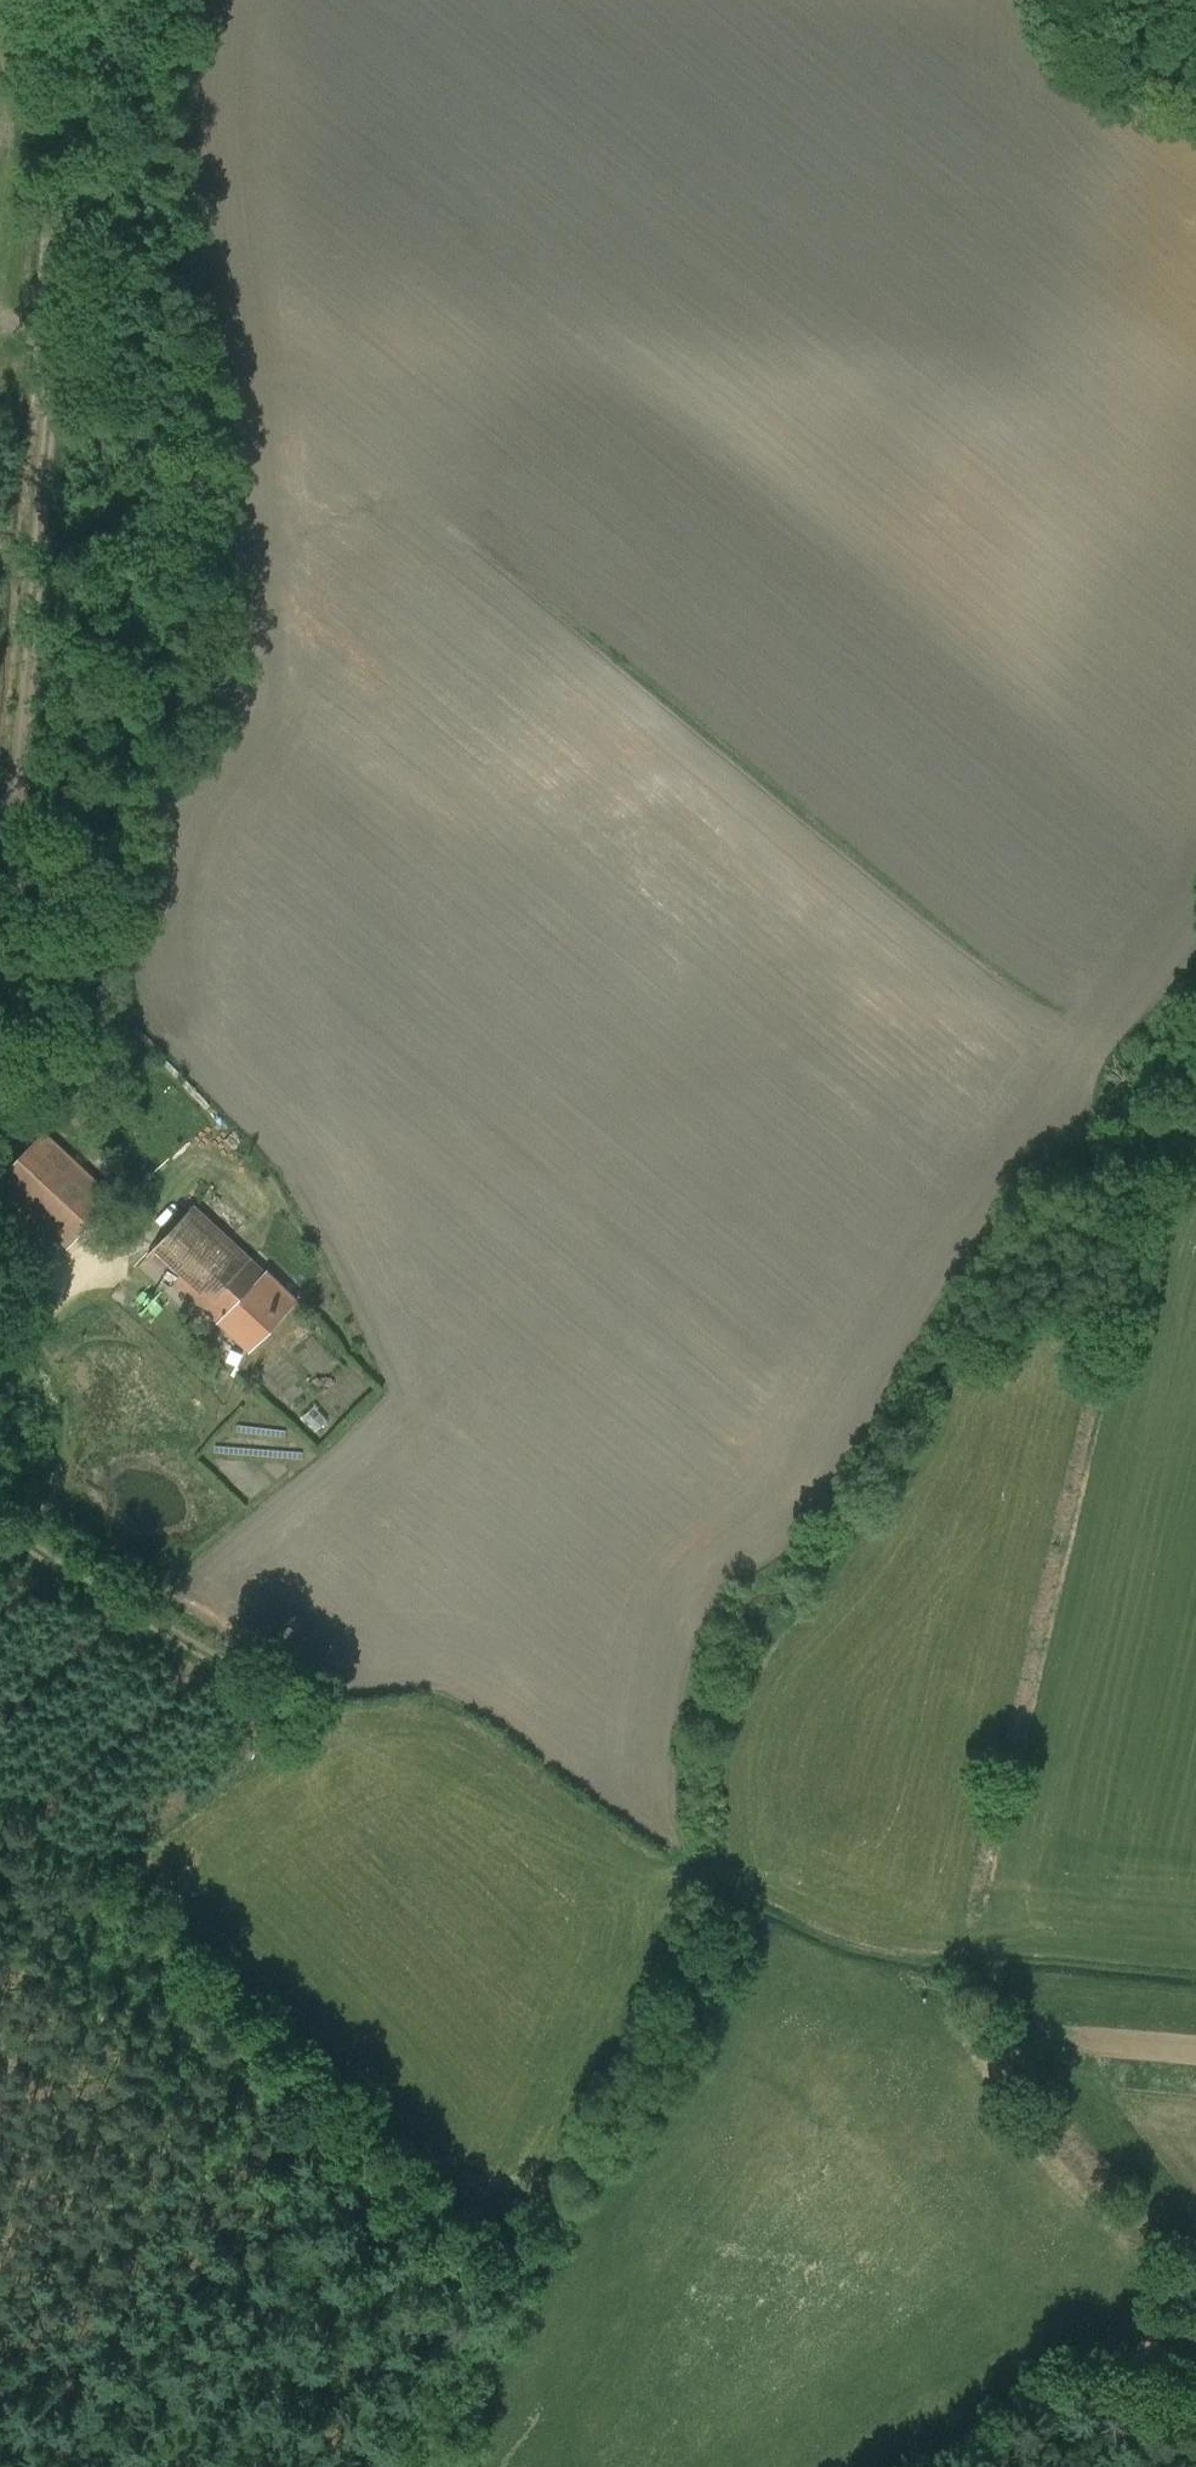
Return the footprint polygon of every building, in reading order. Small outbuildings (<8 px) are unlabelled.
[(0,1177),(0,1185),(67,1249),(117,1198),(45,1129),(0,1177)] [(297,1301),(194,1205),(148,1255),(251,1350),(297,1301)]
